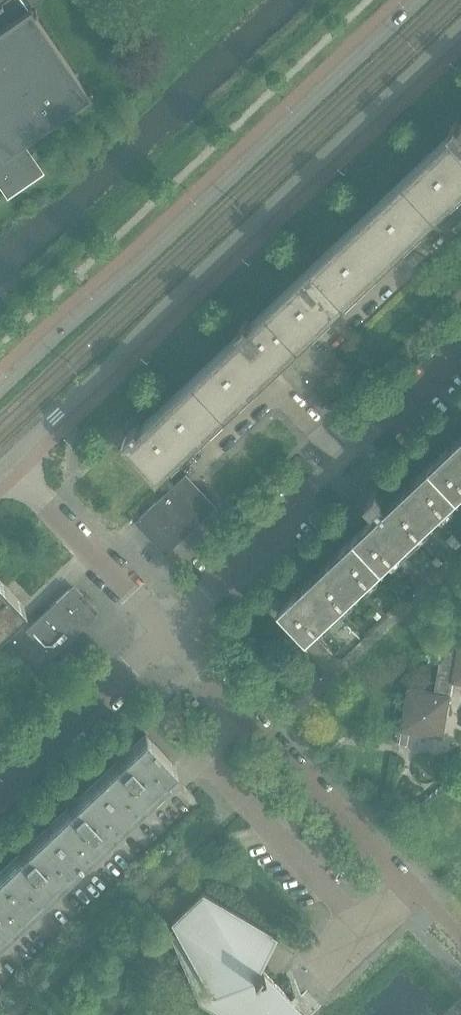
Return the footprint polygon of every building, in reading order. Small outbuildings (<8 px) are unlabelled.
[(7,196),(44,170),(24,141),(90,96),(29,7),(28,8),(27,6),(36,0),(0,0),(0,187),(7,196)] [(140,427),(138,424),(127,435),(124,437),(161,476),(284,360),(460,192),(460,123),(460,124),(457,121),(451,127),(454,130),(250,322),(247,320),(241,326),(243,329),(140,427)] [(452,431),(457,438),(395,496),(390,490),(385,495),(378,488),(369,496),(376,504),(371,508),(376,514),(319,568),(314,562),(302,573),(308,579),(282,604),(310,635),(460,492),(460,423),(452,431)] [(211,505),(191,485),(184,476),(139,518),(146,525),(167,547),(211,505)] [(453,534),(447,540),(453,547),(459,541),(453,534)] [(24,606),(0,580),(0,628),(24,606)] [(51,657),(95,616),(69,588),(25,630),(51,657)] [(377,611),(372,615),(376,620),(381,616),(377,611)] [(460,639),(459,644),(444,641),(436,693),(409,688),(401,732),(409,733),(444,739),(454,682),(460,684),(460,640),(460,639)] [(401,732),(400,741),(408,743),(409,733),(401,732)] [(175,766),(144,734),(123,753),(118,747),(110,755),(116,761),(75,799),(69,793),(61,801),(67,807),(26,845),(21,839),(13,847),(18,852),(0,870),(0,931),(175,766)] [(219,1014),(305,1014),(258,965),(275,938),(201,891),(171,919),(177,931),(170,937),(201,1004),(219,1014)]
